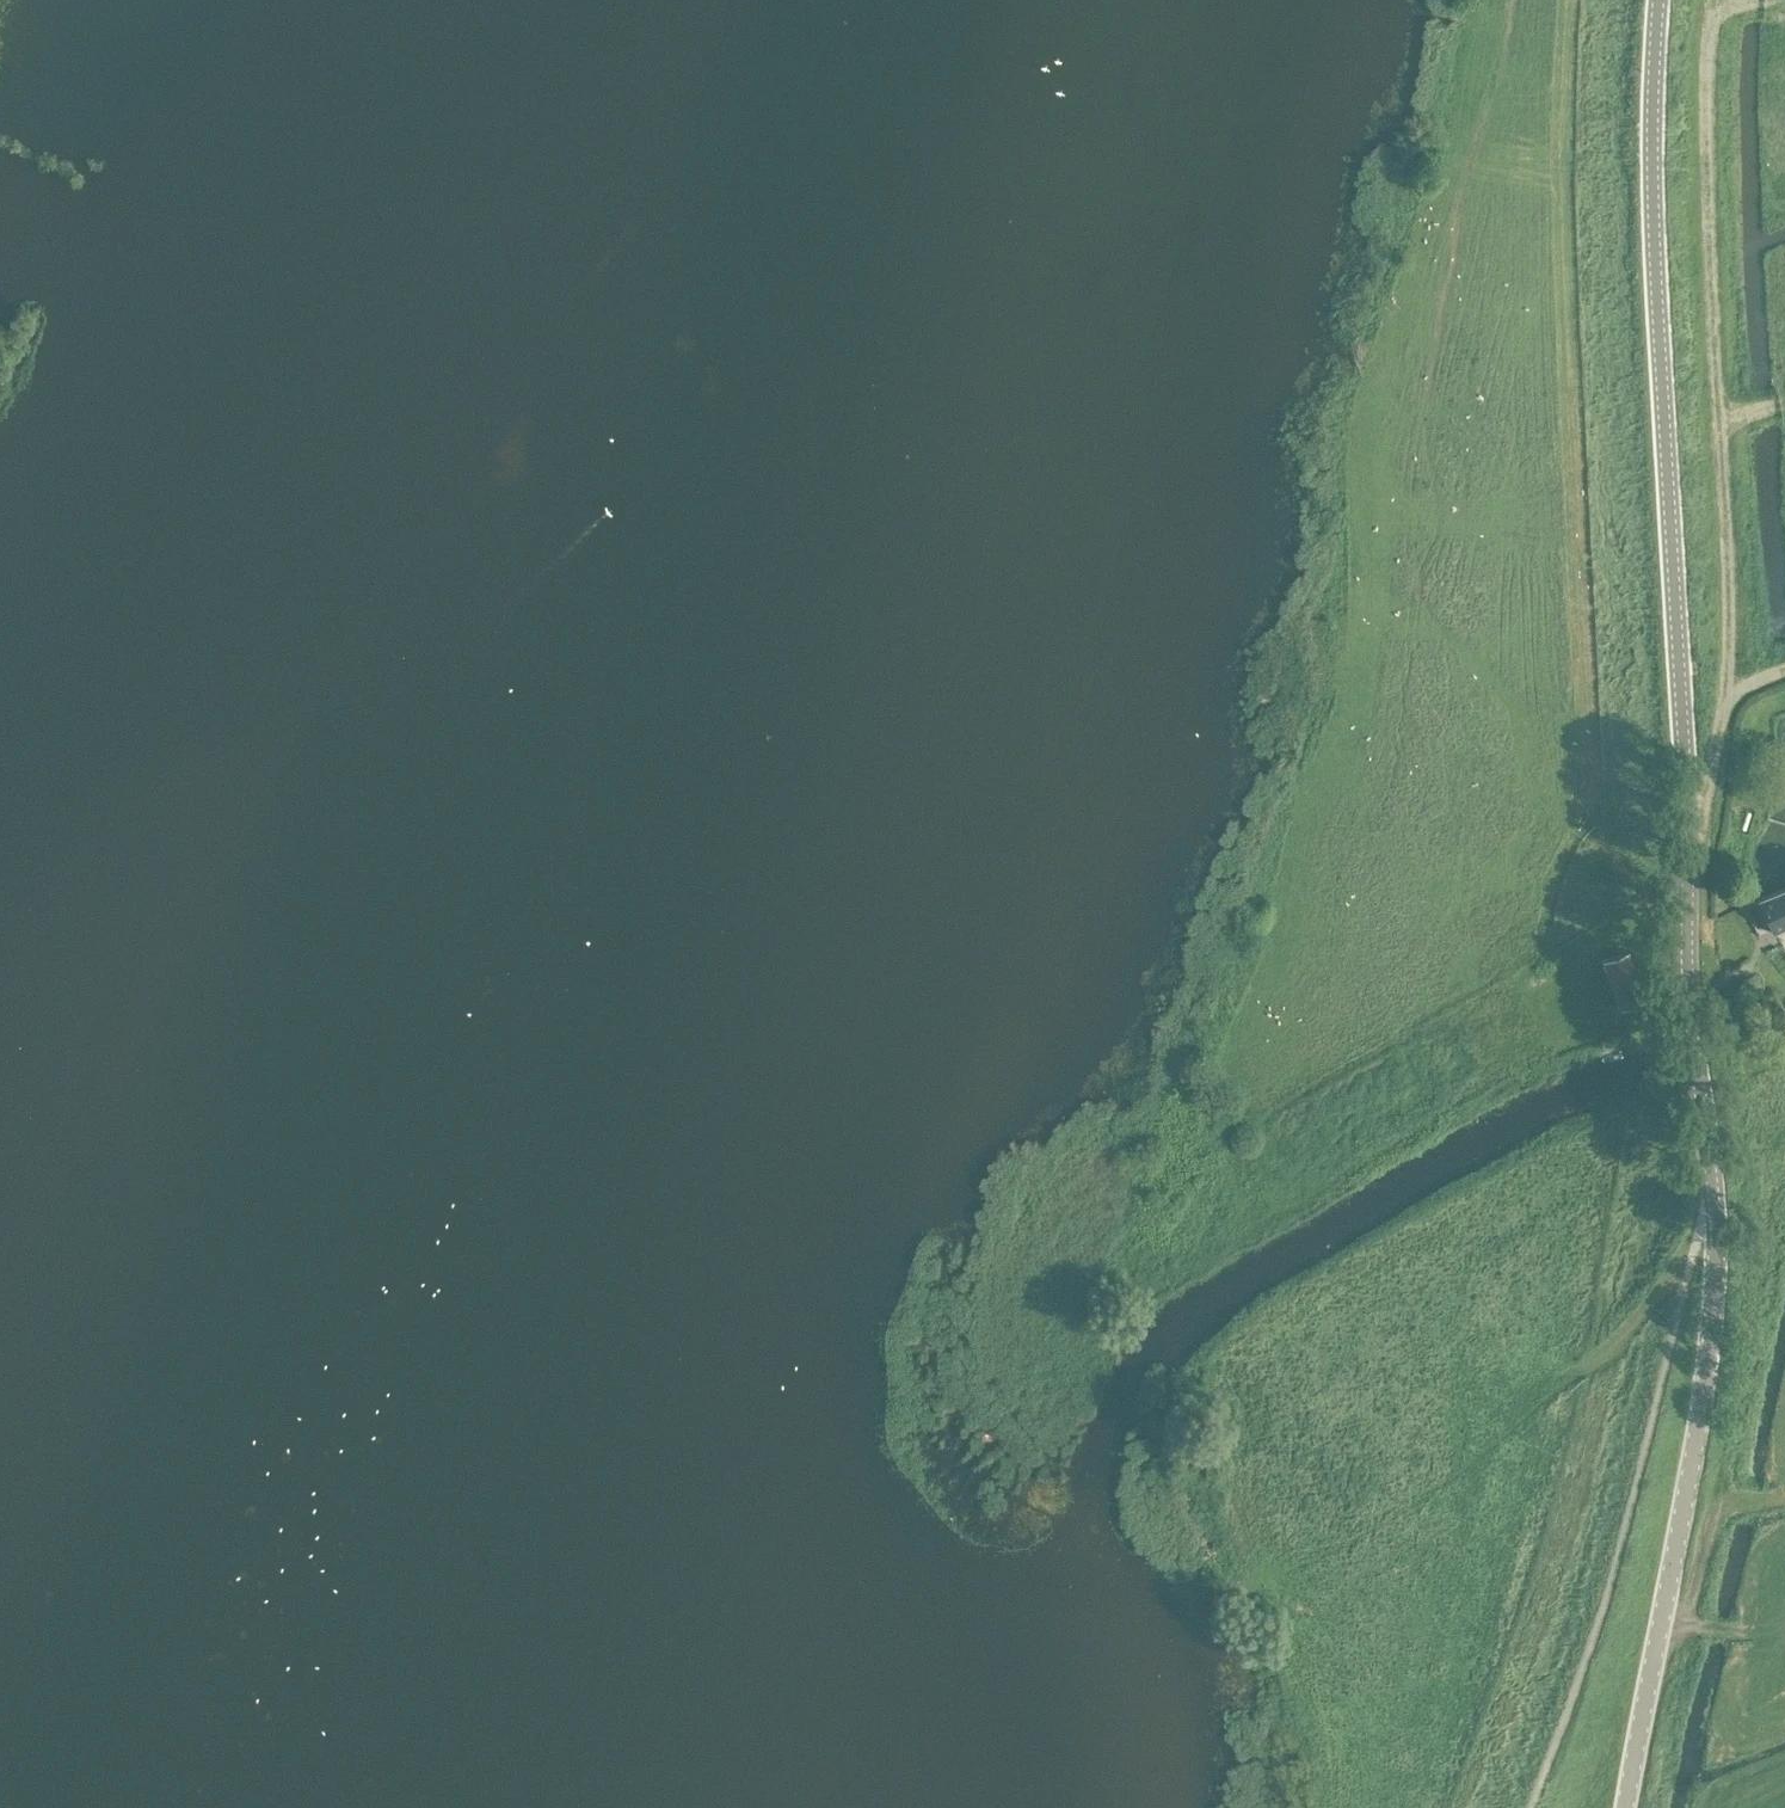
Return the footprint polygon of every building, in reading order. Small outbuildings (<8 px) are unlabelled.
[(1744,905),(1760,938),(1773,932),(1774,932),(1778,930),(1784,946),(1784,885),(1758,898),(1744,905)] [(1647,998),(1630,951),(1603,961),(1621,1008),(1647,998)]
